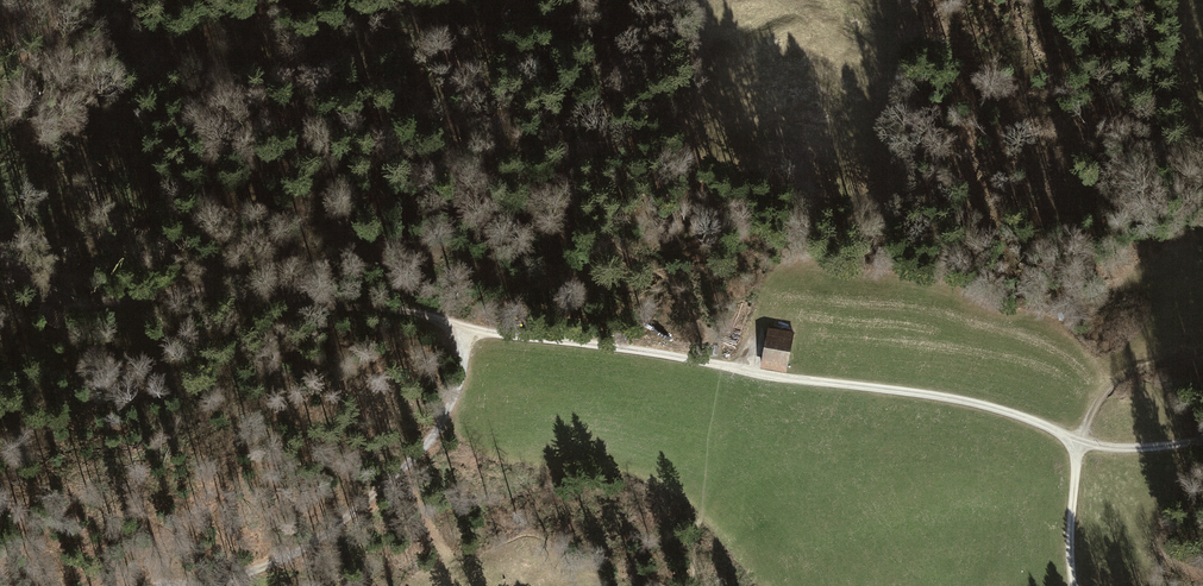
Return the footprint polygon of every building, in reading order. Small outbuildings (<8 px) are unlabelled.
[(769,328),(763,368),(787,371),(793,332),(769,328)]
